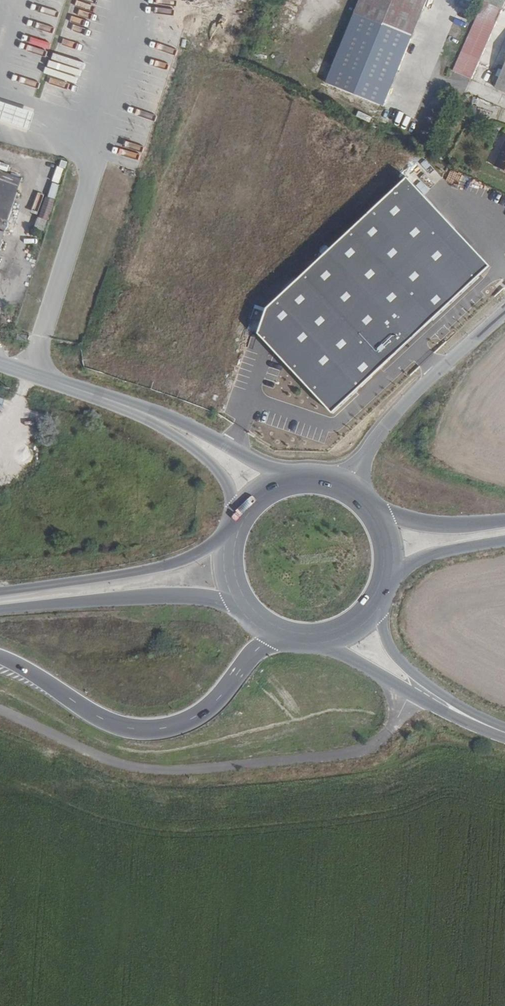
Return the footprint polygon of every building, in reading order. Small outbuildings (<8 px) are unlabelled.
[(326,84),(384,107),(428,0),(360,0),(326,84)] [(503,0),(480,0),(453,72),(473,79),(503,0)] [(504,169),(504,143),(495,164),(504,169)] [(25,168),(0,160),(0,171),(21,178),(25,168)] [(0,171),(0,244),(21,178),(0,171)] [(258,331),(326,414),(480,265),(402,180),(263,308),(258,331)] [(56,198),(58,184),(50,183),(48,197),(56,198)] [(49,220),(56,200),(45,196),(39,216),(49,220)] [(46,232),(49,220),(39,216),(35,228),(46,232)]
